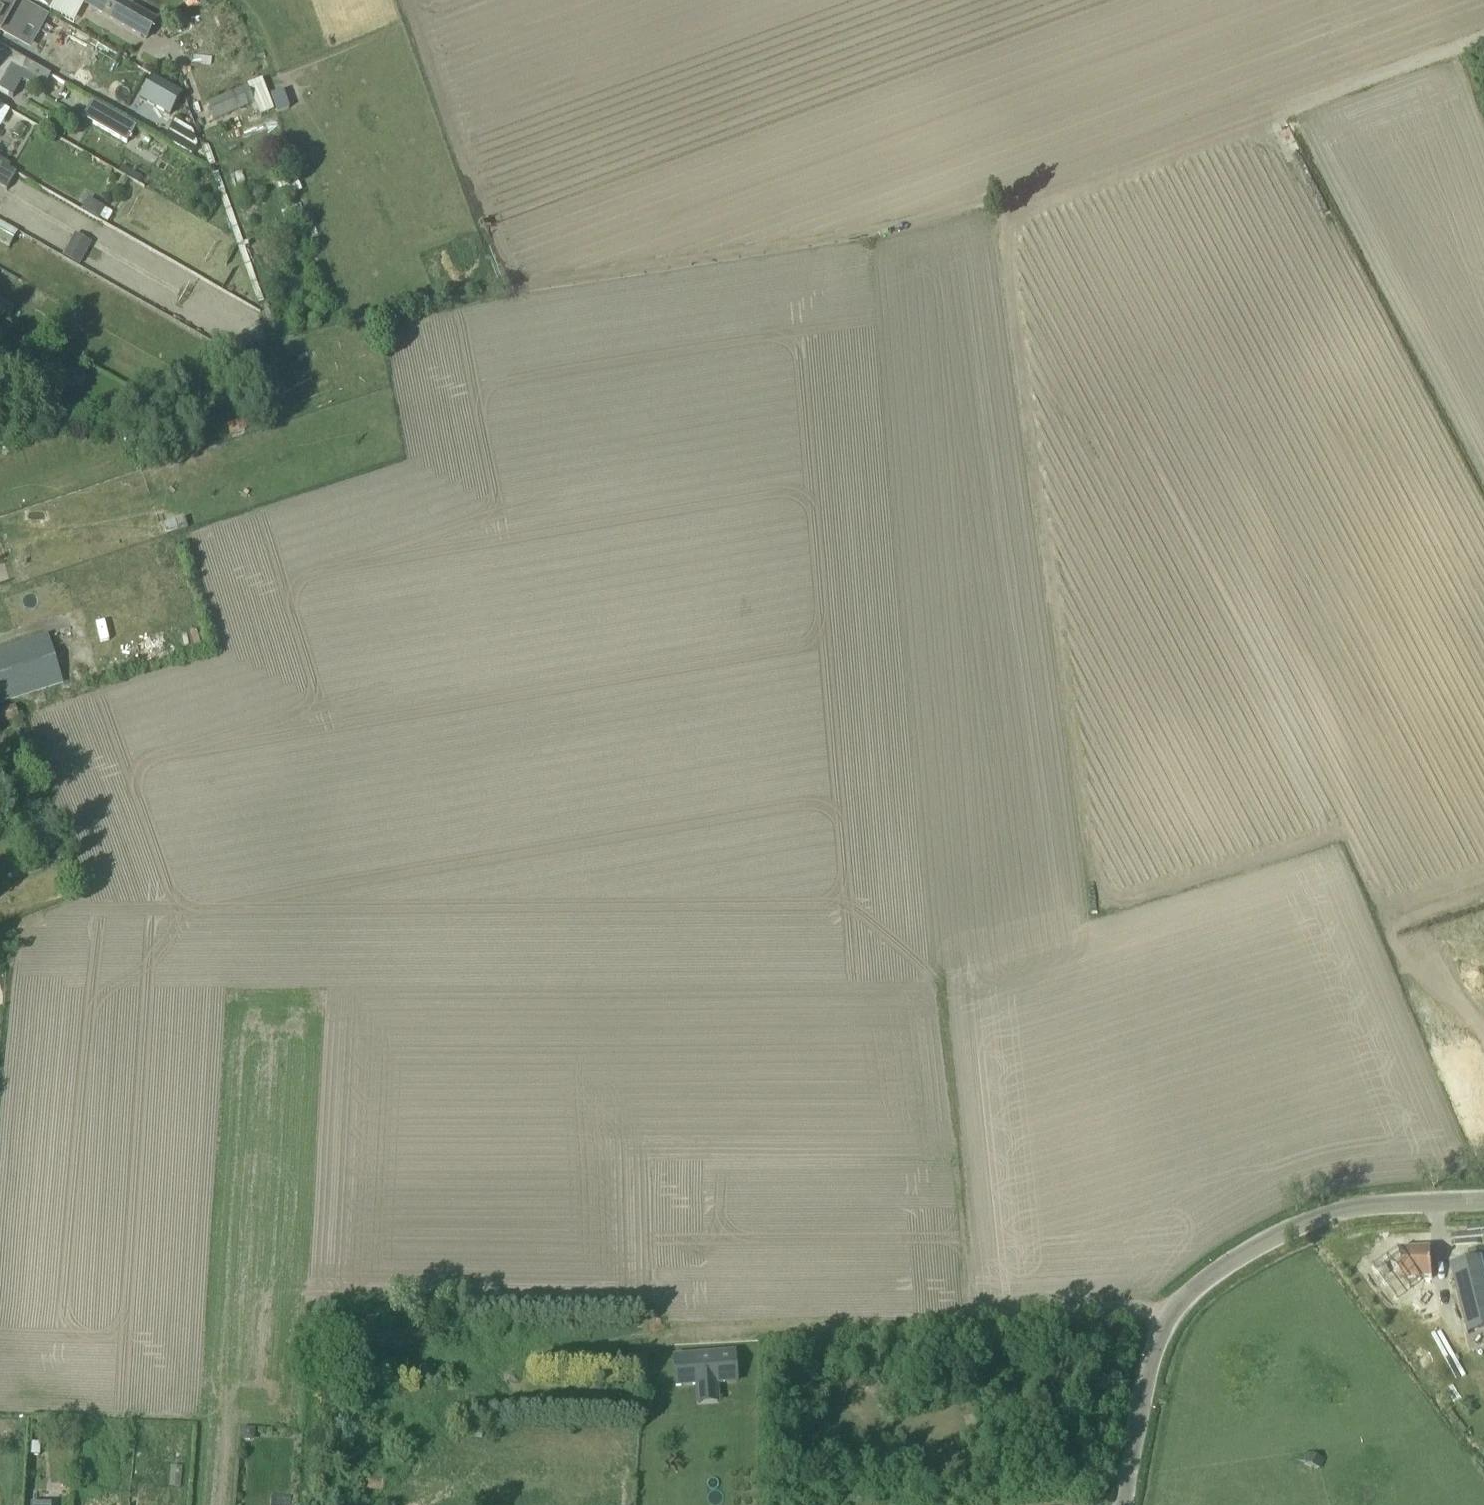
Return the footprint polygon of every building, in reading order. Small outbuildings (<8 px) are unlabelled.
[(0,32),(14,39),(25,21),(38,29),(46,16),(18,0),(16,5),(7,0),(0,0),(0,31),(0,32)] [(48,8),(53,0),(34,0),(48,8)] [(127,4),(120,0),(88,0),(84,6),(115,23),(146,41),(157,21),(131,6),(127,4)] [(44,39),(88,64),(97,48),(54,23),(44,39)] [(165,28),(154,42),(174,56),(184,42),(165,28)] [(43,86),(50,75),(0,46),(0,86),(10,68),(43,86)] [(152,74),(140,95),(170,112),(182,91),(152,74)] [(255,105),(247,86),(206,103),(213,122),(255,105)] [(92,123),(126,143),(135,127),(101,107),(92,123)] [(177,120),(167,140),(195,154),(205,135),(177,120)] [(7,191),(16,174),(0,165),(0,187),(7,191)] [(15,244),(20,228),(2,222),(0,229),(0,239),(15,244)] [(77,231),(65,253),(83,262),(95,240),(77,231)] [(13,698),(62,682),(47,635),(0,650),(0,702),(13,698)] [(0,772),(0,783),(8,780),(5,770),(0,772)] [(1432,1268),(1431,1248),(1400,1249),(1401,1269),(1401,1277),(1415,1276),(1416,1301),(1433,1301),(1432,1268)] [(1451,1267),(1471,1328),(1483,1324),(1483,1261),(1483,1257),(1451,1267)] [(674,1354),(674,1382),(734,1382),(734,1354),(674,1354)] [(242,1427),(242,1438),(253,1439),(254,1427),(242,1427)]
